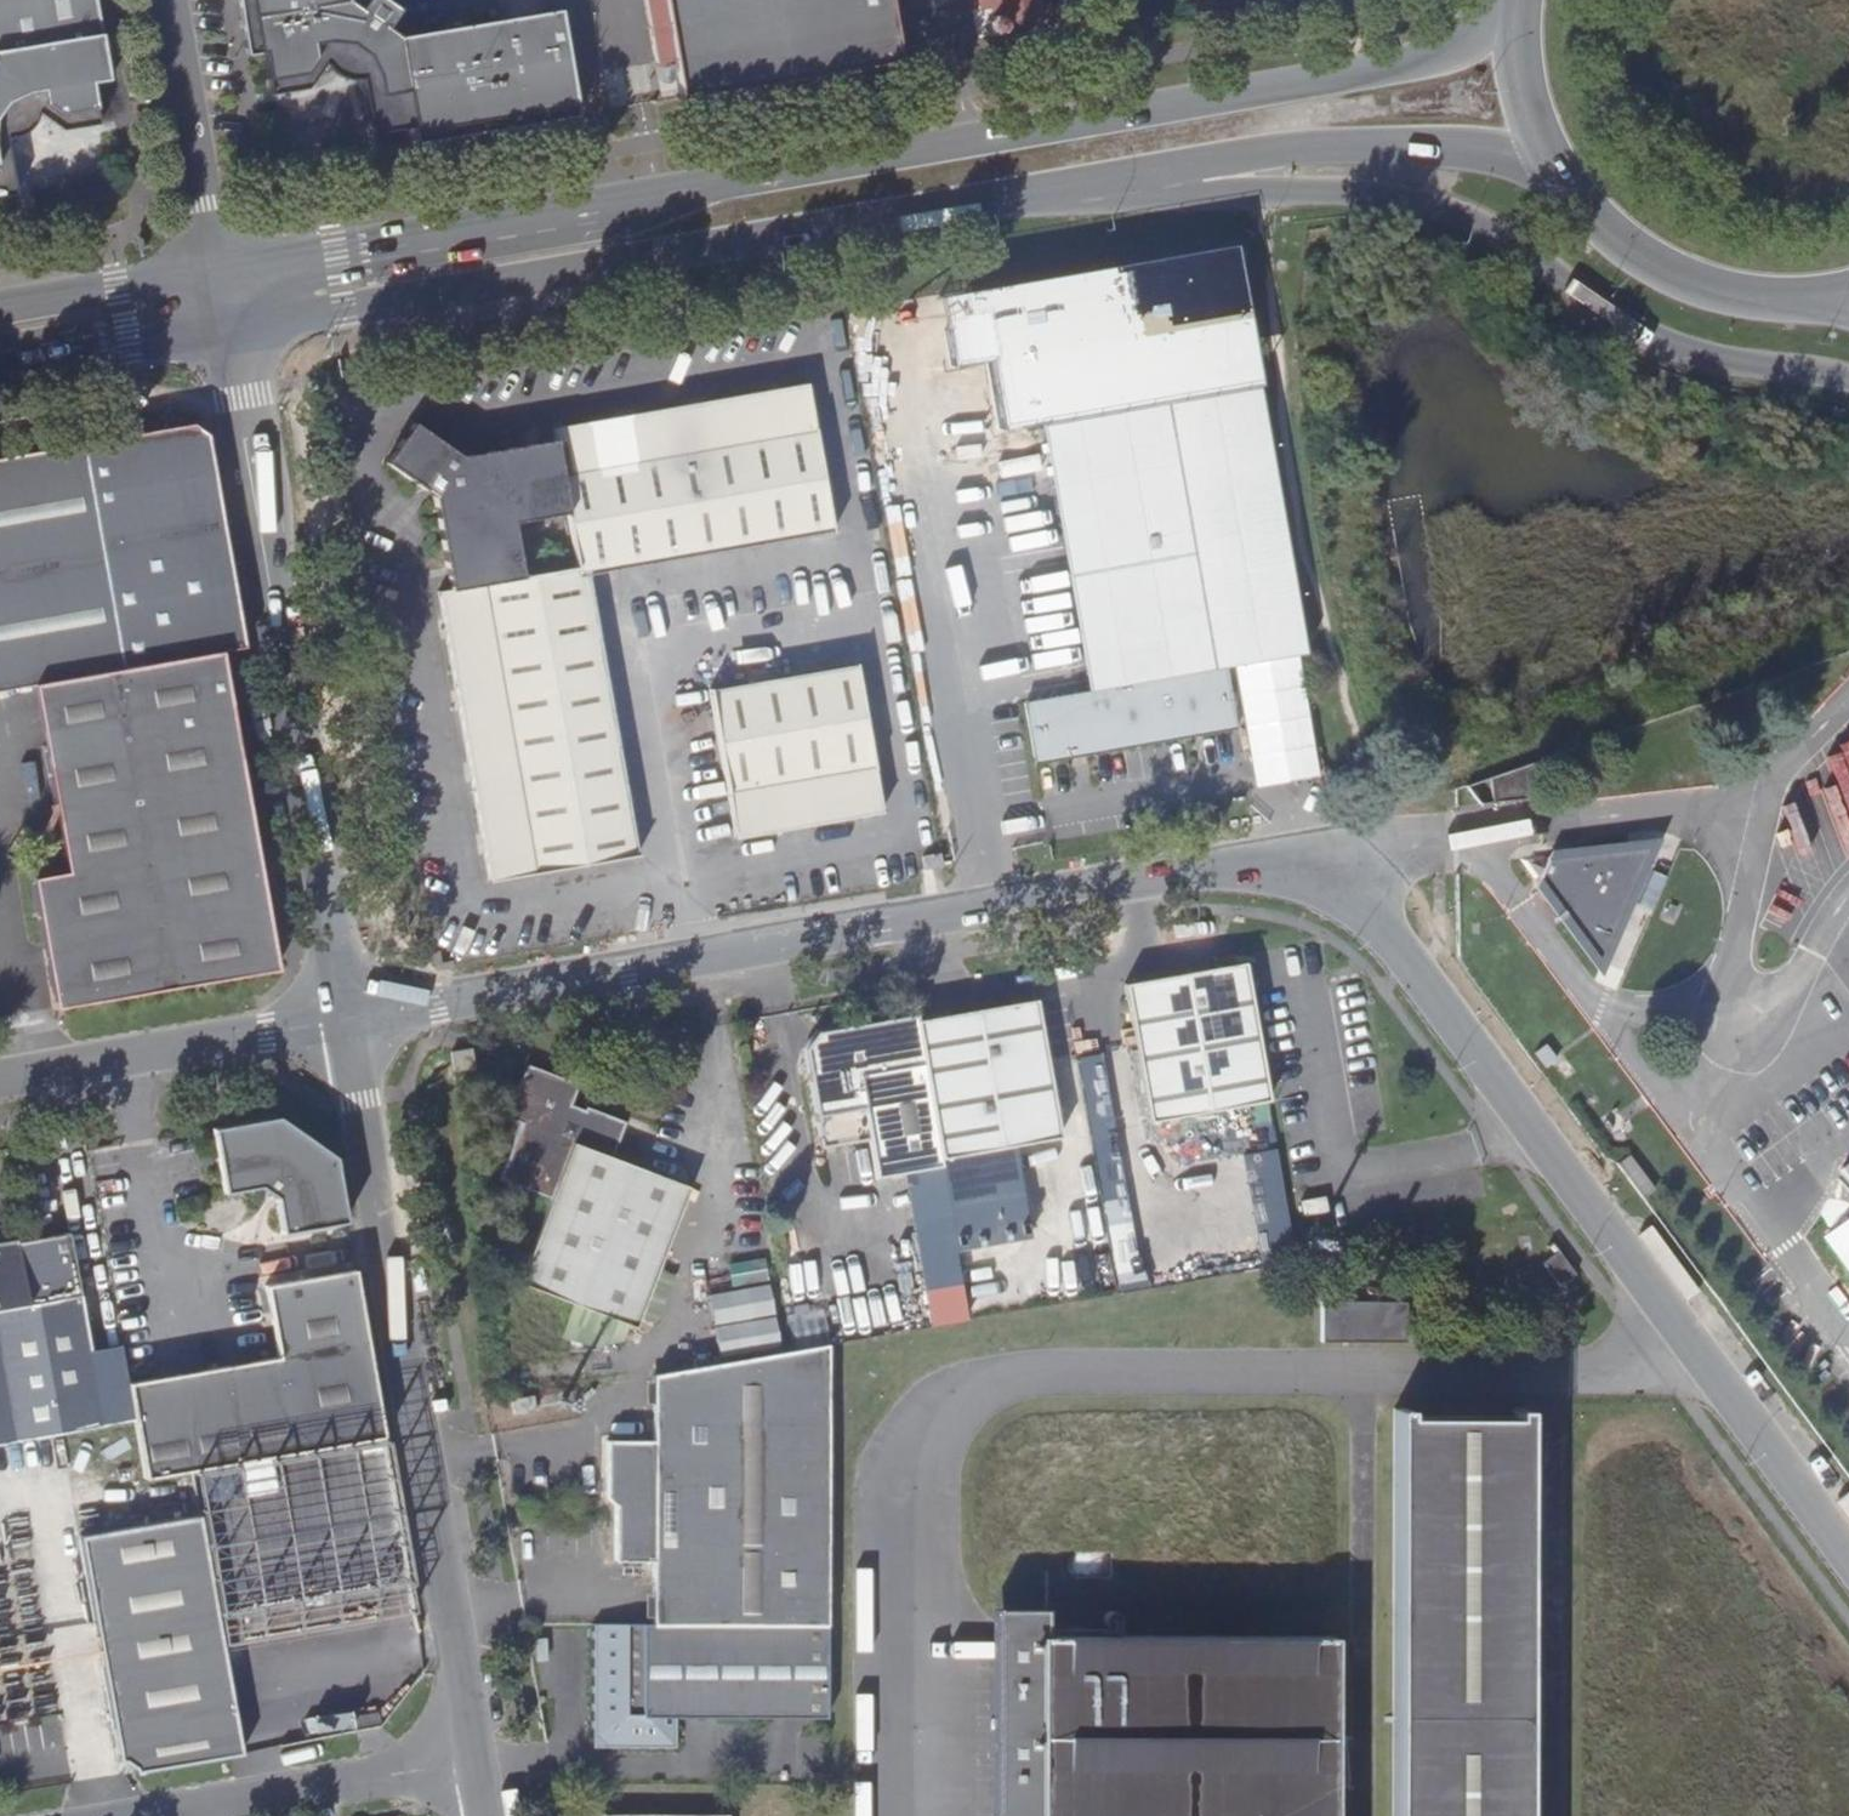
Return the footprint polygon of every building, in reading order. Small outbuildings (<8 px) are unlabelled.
[(6,138),(8,138),(11,138),(13,138),(15,137),(17,137),(19,135),(21,135),(23,133),(25,132),(27,131),(28,129),(30,127),(31,125),(33,123),(34,121),(35,119),(36,117),(36,115),(37,112),(61,130),(98,124),(92,82),(108,80),(94,0),(0,0),(0,197),(15,195),(6,138)] [(363,79),(372,134),(413,127),(416,143),(578,116),(560,10),(401,37),(388,28),(401,10),(387,0),(367,0),(361,10),(348,1),(348,0),(239,0),(248,55),(264,53),(271,93),(307,88),(324,64),(325,65),(327,67),(328,70),(330,71),(332,73),(334,74),(336,76),(338,76),(340,78),(343,78),(345,79),(348,80),(350,80),(352,80),(355,80),(363,79)] [(655,71),(673,67),(679,99),(899,61),(887,0),(642,0),(655,71)] [(992,18),(990,18),(985,25),(986,34),(994,39),(1003,38),(1008,30),(1008,29),(1049,21),(1045,0),(988,0),(992,18)] [(1225,669),(1305,655),(1258,388),(1229,394),(1212,302),(1087,324),(1103,417),(1048,427),(1093,695),(1025,707),(1035,766),(1236,730),(1225,669)] [(831,533),(806,388),(553,431),(555,444),(460,460),(412,426),(384,467),(431,499),(448,595),(434,597),(487,887),(634,862),(584,576),(831,533)] [(208,435),(192,424),(0,458),(0,692),(31,686),(34,686),(220,653),(232,651),(245,648),(208,435)] [(34,686),(57,817),(243,786),(220,653),(34,686)] [(855,670),(710,696),(734,844),(881,818),(855,670)] [(1534,761),(1465,786),(1480,805),(1540,800),(1534,761)] [(243,786),(57,817),(66,870),(29,876),(52,1007),(274,971),(243,786)] [(1228,830),(1240,829),(1237,810),(1226,811),(1228,830)] [(923,862),(939,860),(937,846),(921,850),(923,862)] [(1645,851),(1528,866),(1597,960),(1645,851)] [(1150,1123),(1269,1101),(1245,963),(1127,985),(1150,1123)] [(1036,1000),(918,1022),(942,1158),(1061,1139),(1036,1000)] [(878,1176),(943,1164),(942,1158),(918,1022),(916,1012),(815,1031),(805,1048),(823,1147),(870,1139),(878,1176)] [(449,1054),(452,1071),(455,1071),(472,1068),(469,1050),(449,1054)] [(581,1085),(528,1065),(507,1118),(523,1124),(502,1177),(553,1199),(521,1284),(636,1329),(689,1187),(613,1158),(626,1124),(588,1109),(587,1111),(573,1105),(581,1085)] [(285,1234),(346,1224),(334,1157),(278,1118),(216,1129),(227,1193),(265,1187),(268,1190),(272,1192),(278,1194),(278,1196),(279,1195),(285,1234)] [(1309,1210),(1325,1208),(1322,1196),(1308,1199),(1309,1210)] [(1829,1235),(1848,1261),(1848,1220),(1829,1235)] [(70,1233),(17,1242),(16,1233),(0,1236),(0,1444),(103,1427),(134,1421),(127,1382),(123,1356),(92,1361),(87,1331),(70,1233)] [(1557,1250),(1542,1262),(1555,1281),(1571,1270),(1557,1250)] [(134,1421),(142,1467),(187,1459),(382,1425),(355,1271),(267,1286),(279,1356),(127,1382),(134,1421)] [(714,1290),(721,1347),(779,1340),(772,1283),(714,1290)] [(1415,1300),(1331,1300),(1332,1340),(1415,1340),(1415,1300)] [(565,1335),(590,1342),(595,1324),(570,1317),(565,1335)] [(118,1326),(87,1331),(92,1361),(123,1356),(118,1326)] [(794,1352),(656,1377),(655,1441),(607,1441),(606,1499),(617,1510),(615,1563),(653,1563),(653,1625),(828,1626),(829,1346),(794,1352)] [(512,1399),(511,1400),(513,1416),(533,1412),(531,1396),(512,1399)] [(1396,1815),(1526,1815),(1531,1413),(1399,1413),(1396,1815)] [(382,1425),(187,1459),(200,1516),(223,1647),(416,1611),(382,1425)] [(200,1516),(80,1537),(119,1762),(124,1761),(134,1768),(135,1773),(193,1763),(241,1755),(223,1647),(200,1516)] [(1340,1637),(1050,1635),(1050,1607),(994,1607),(992,1815),(1338,1815),(1340,1637)] [(653,1625),(590,1625),(590,1741),(600,1751),(682,1751),(681,1718),(828,1717),(828,1626),(653,1625)] [(353,1716),(355,1731),(379,1727),(376,1712),(353,1716)]
